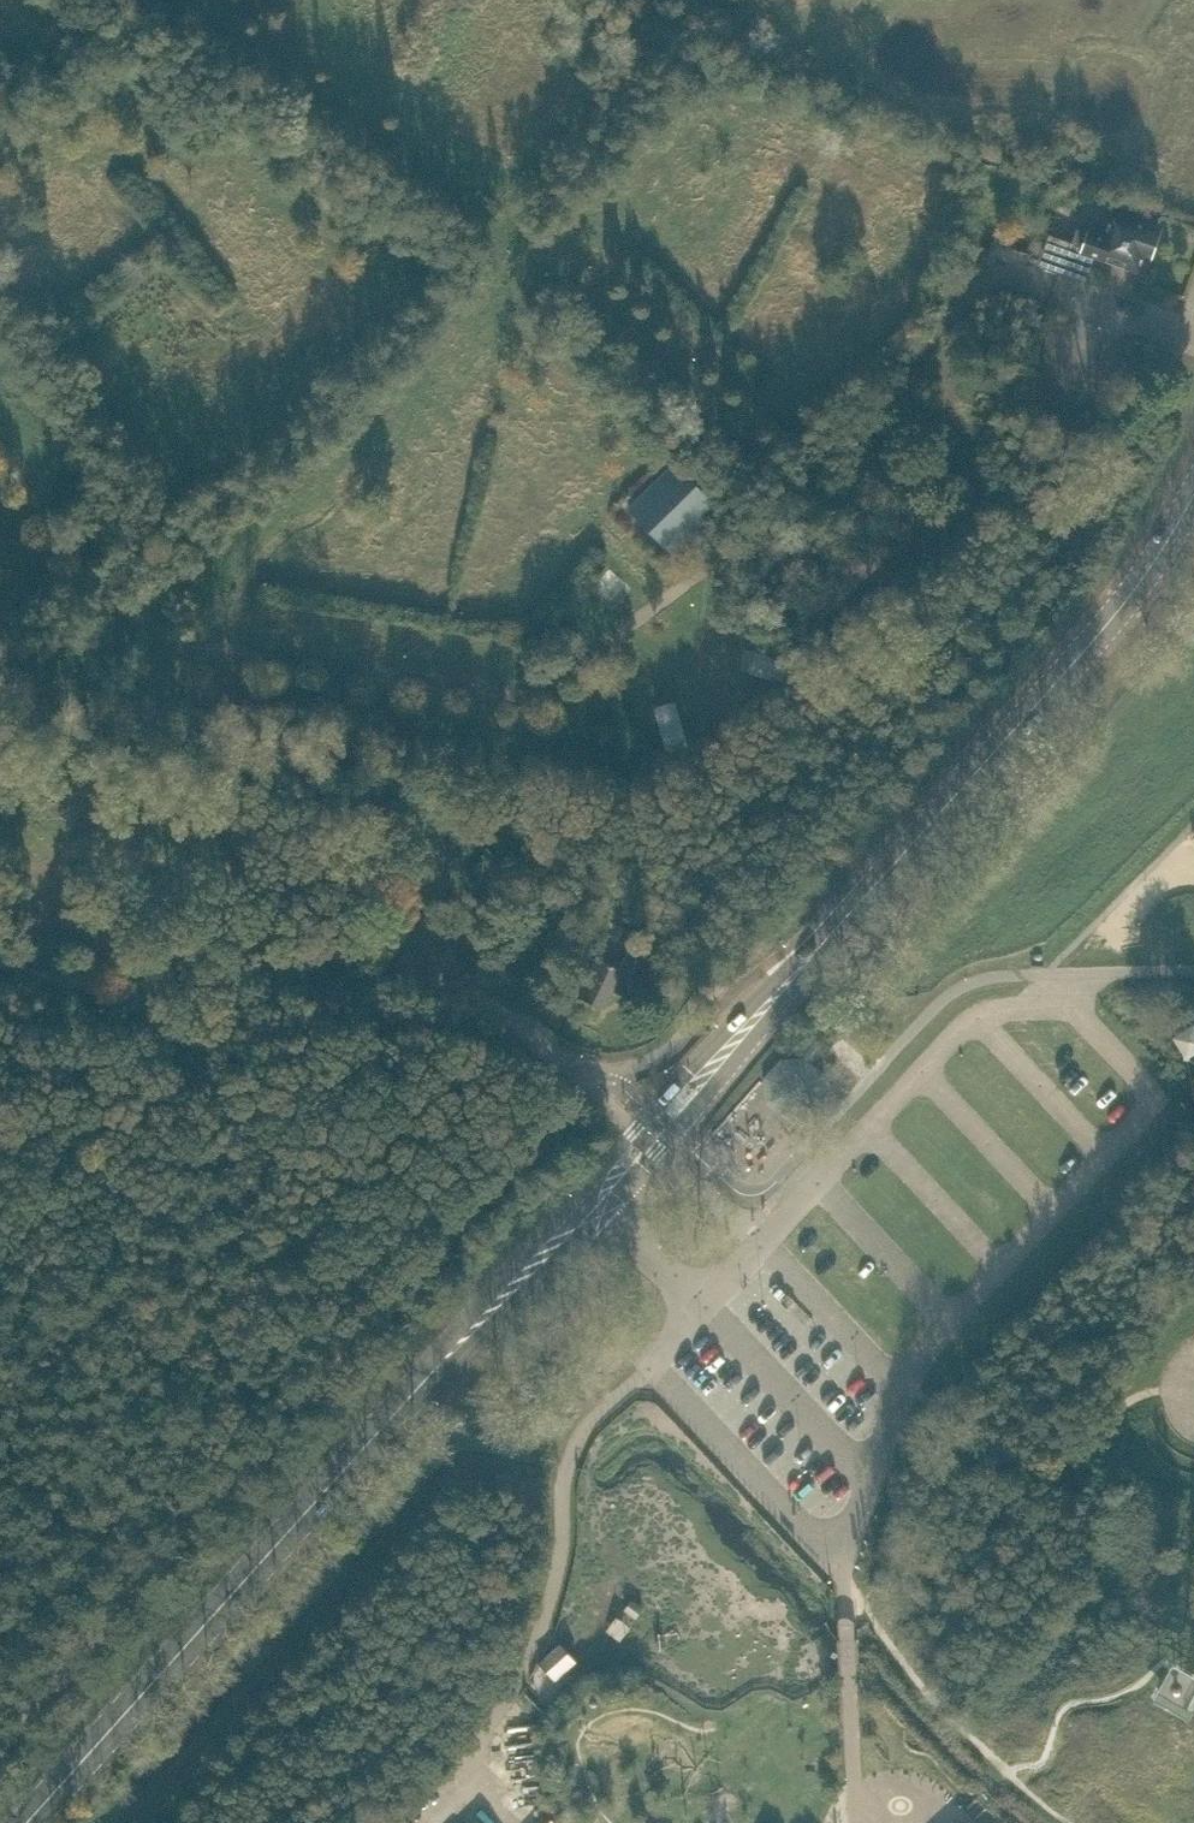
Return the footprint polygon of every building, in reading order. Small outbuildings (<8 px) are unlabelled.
[(1160,230),(1116,214),(1114,214),(1106,236),(1090,231),(1089,232),(1077,228),(1072,242),(1049,234),(1044,249),(1051,251),(1046,264),(1084,277),(1093,251),(1139,266),(1143,252),(1151,255),(1160,230)] [(1040,325),(1044,312),(1034,310),(1031,322),(1040,325)] [(720,505),(711,497),(676,463),(631,509),(674,552),(720,505)] [(590,592),(614,612),(635,587),(611,567),(590,592)] [(634,972),(638,953),(629,948),(620,967),(597,956),(579,995),(604,1007),(612,991),(627,994),(627,996),(643,999),(644,996),(668,1001),(671,990),(668,990),(670,979),(634,972)] [(1176,1034),(1190,1050),(1193,1047),(1193,1021),(1176,1034)] [(569,1679),(591,1659),(575,1641),(546,1653),(553,1661),(569,1679)]
